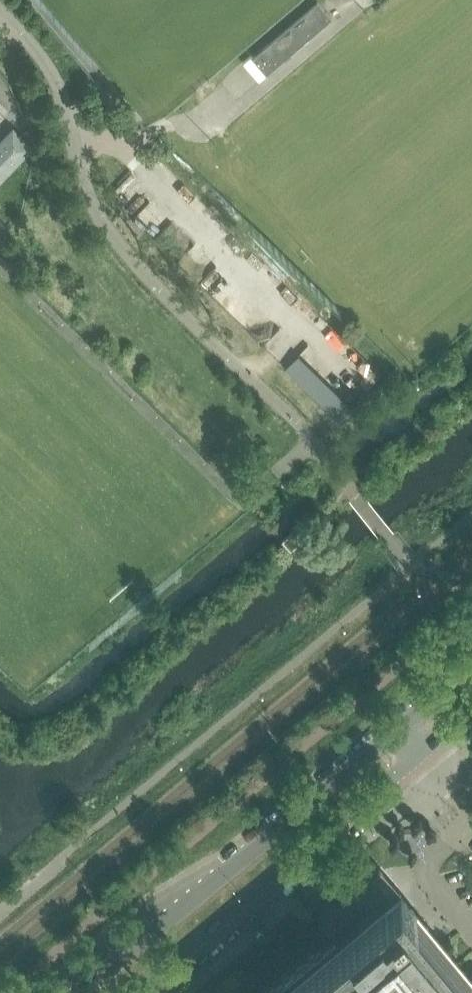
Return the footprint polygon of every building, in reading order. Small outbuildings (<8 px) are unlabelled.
[(332,18),(317,1),(252,56),(267,73),(332,18)] [(29,146),(13,130),(0,144),(0,176),(29,146)] [(268,992),(471,992),(471,974),(401,888),(394,894),(391,890),(388,894),(380,900),(371,890),(358,901),(357,899),(355,899),(354,898),(352,898),(350,899),(349,899),(347,901),(346,902),(346,904),(346,905),(346,907),(346,909),(347,910),(334,921),(342,931),(328,943),(268,992)]
